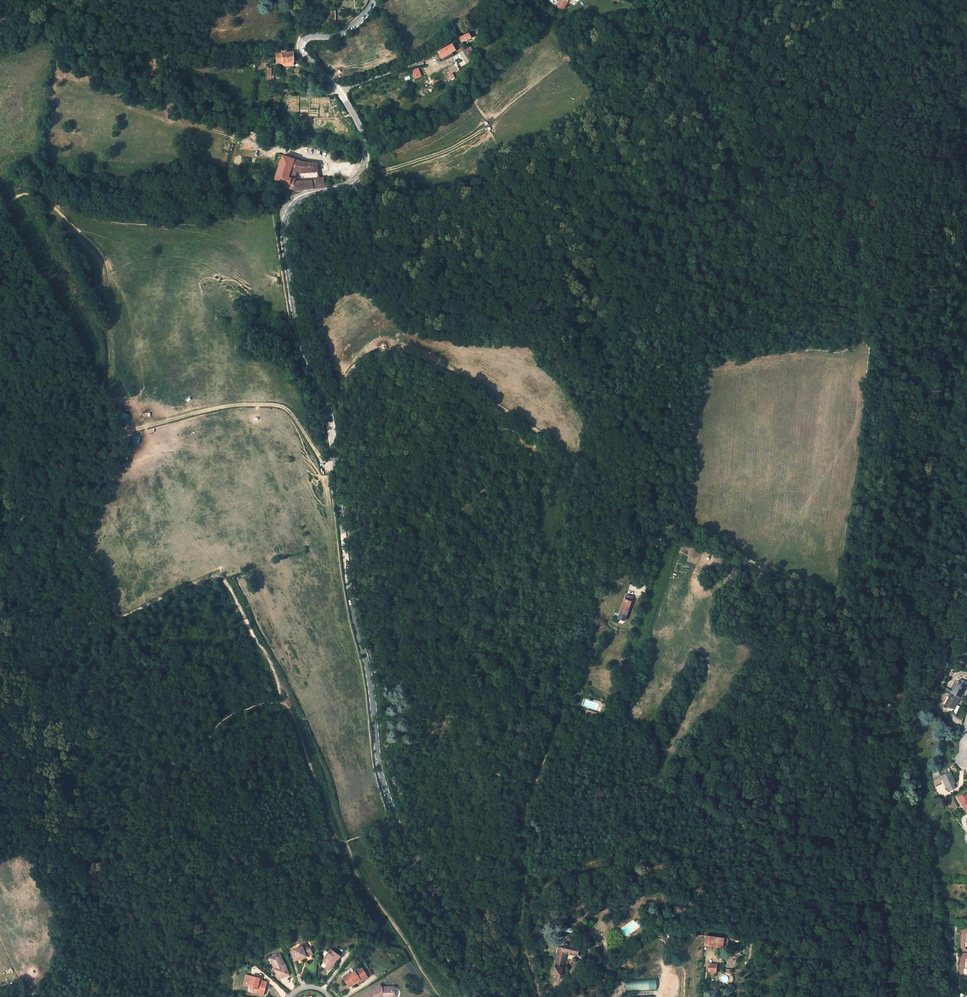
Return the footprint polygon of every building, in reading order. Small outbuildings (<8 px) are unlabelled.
[(559,2),(556,6),(563,10),(566,6),(559,2)] [(472,32),(460,37),(462,42),(474,37),(472,32)] [(450,47),(438,53),(441,58),(442,57),(444,60),(452,56),(451,53),(455,50),(453,46),(450,47)] [(461,53),(466,61),(471,58),(469,55),(465,50),(461,53)] [(293,52),(277,54),(277,64),(284,63),(294,62),(293,52)] [(455,64),(445,70),(448,75),(458,69),(455,64)] [(411,71),(415,80),(422,76),(418,68),(411,71)] [(301,162),(283,156),(275,180),(285,183),(284,188),(293,190),(295,184),(296,179),(289,178),(291,169),(297,172),(301,173),(318,172),(317,164),(301,162)] [(289,178),(296,179),(297,172),(291,169),(289,178)] [(321,178),(312,181),(312,183),(313,188),(323,186),(325,186),(323,178),(321,178)] [(625,620),(632,597),(626,595),(618,619),(625,620)] [(960,698),(966,686),(956,681),(950,693),(960,698)] [(945,704),(955,709),(960,698),(950,693),(945,704)] [(956,783),(950,772),(940,776),(946,787),(956,783)] [(958,797),(966,813),(966,792),(958,797)] [(725,949),(727,949),(728,938),(706,935),(705,945),(725,947),(725,949)] [(578,955),(580,946),(564,942),(563,947),(559,946),(552,973),(561,975),(566,953),(578,955)] [(295,961),(312,954),(311,950),(309,951),(307,945),(301,948),(291,951),(295,961)] [(334,963),(337,959),(338,960),(341,956),(336,953),(331,949),(329,953),(330,954),(324,962),(328,964),(326,966),(325,968),(329,971),(334,963)] [(280,954),(271,958),(275,968),(276,968),(273,960),(276,958),(278,956),(281,956),(280,954)] [(276,968),(275,968),(279,978),(289,974),(286,965),(284,965),(281,956),(278,956),(276,958),(273,960),(276,968)] [(362,967),(349,975),(349,974),(344,976),(346,980),(345,981),(349,988),(358,983),(357,981),(360,979),(361,981),(368,977),(362,967)] [(259,983),(260,978),(251,976),(249,987),(255,988),(253,994),(259,995),(260,994),(264,995),(267,982),(263,981),(262,984),(259,983)] [(625,991),(656,989),(656,979),(625,980),(625,991)] [(381,985),(365,994),(367,996),(374,996),(376,996),(377,996),(390,996),(395,996),(395,990),(390,990),(390,987),(382,987),(381,985)]
